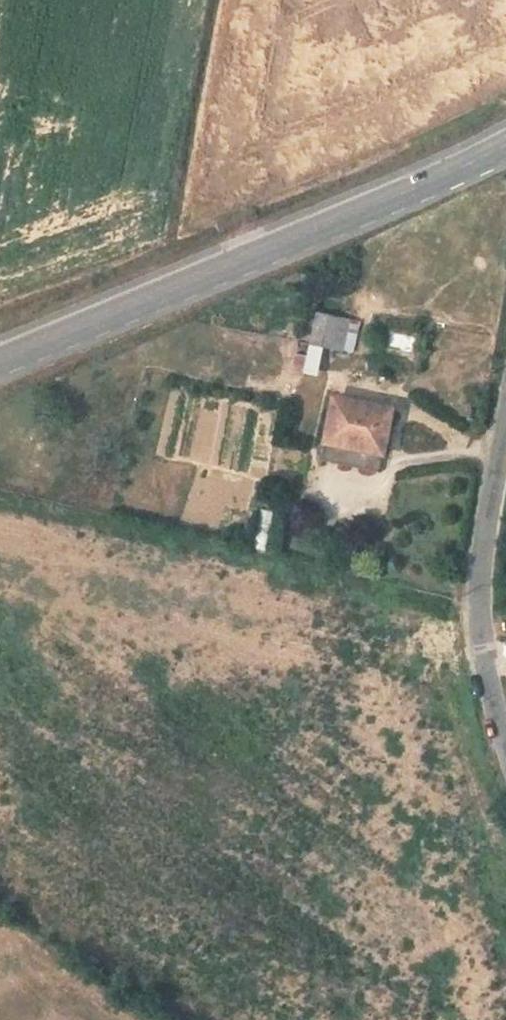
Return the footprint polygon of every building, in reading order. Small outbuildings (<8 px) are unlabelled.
[(316,376),(321,348),(354,354),(360,321),(315,313),(303,373),(316,376)] [(323,441),(379,456),(392,412),(335,396),(323,441)] [(259,512),(256,548),(266,549),(269,513),(259,512)]
